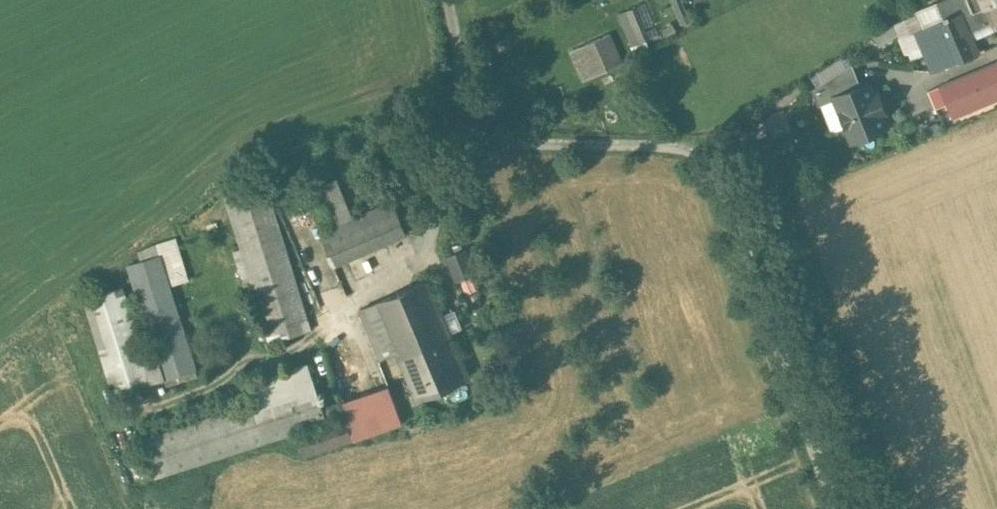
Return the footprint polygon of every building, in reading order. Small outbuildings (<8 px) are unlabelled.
[(635,48),(650,42),(646,31),(657,26),(647,0),(620,11),(635,48)] [(937,1),(938,2),(945,18),(962,11),(969,29),(970,29),(992,20),(993,22),(994,22),(996,20),(996,0),(940,0),(937,1)] [(938,2),(916,11),(923,27),(945,18),(938,2)] [(923,27),(918,30),(934,69),(935,69),(935,70),(985,49),(985,48),(979,50),(974,39),(970,29),(969,29),(962,11),(945,18),(923,27)] [(970,29),(974,39),(996,30),(996,29),(994,22),(993,22),(992,20),(970,29)] [(609,33),(584,44),(597,74),(621,63),(609,33)] [(941,85),(954,115),(996,97),(996,62),(941,85)] [(852,63),(812,89),(818,105),(836,98),(835,95),(861,85),(852,63)] [(861,85),(835,95),(836,98),(853,140),(886,127),(880,111),(884,110),(879,95),(874,97),(868,82),(861,85)] [(310,329),(263,176),(224,188),(243,249),(235,251),(245,286),(251,284),(269,342),(310,329)] [(394,201),(320,232),(333,264),(407,232),(394,201)] [(176,237),(157,243),(139,252),(142,260),(129,265),(165,378),(196,368),(169,285),(188,279),(176,237)] [(447,254),(457,280),(478,272),(468,246),(447,254)] [(427,280),(376,301),(417,397),(467,376),(427,280)] [(153,384),(123,287),(84,299),(114,396),(153,384)] [(253,403),(142,439),(155,477),(327,422),(307,364),(247,384),(253,403)] [(346,419),(308,432),(315,451),(353,438),(346,419)]
